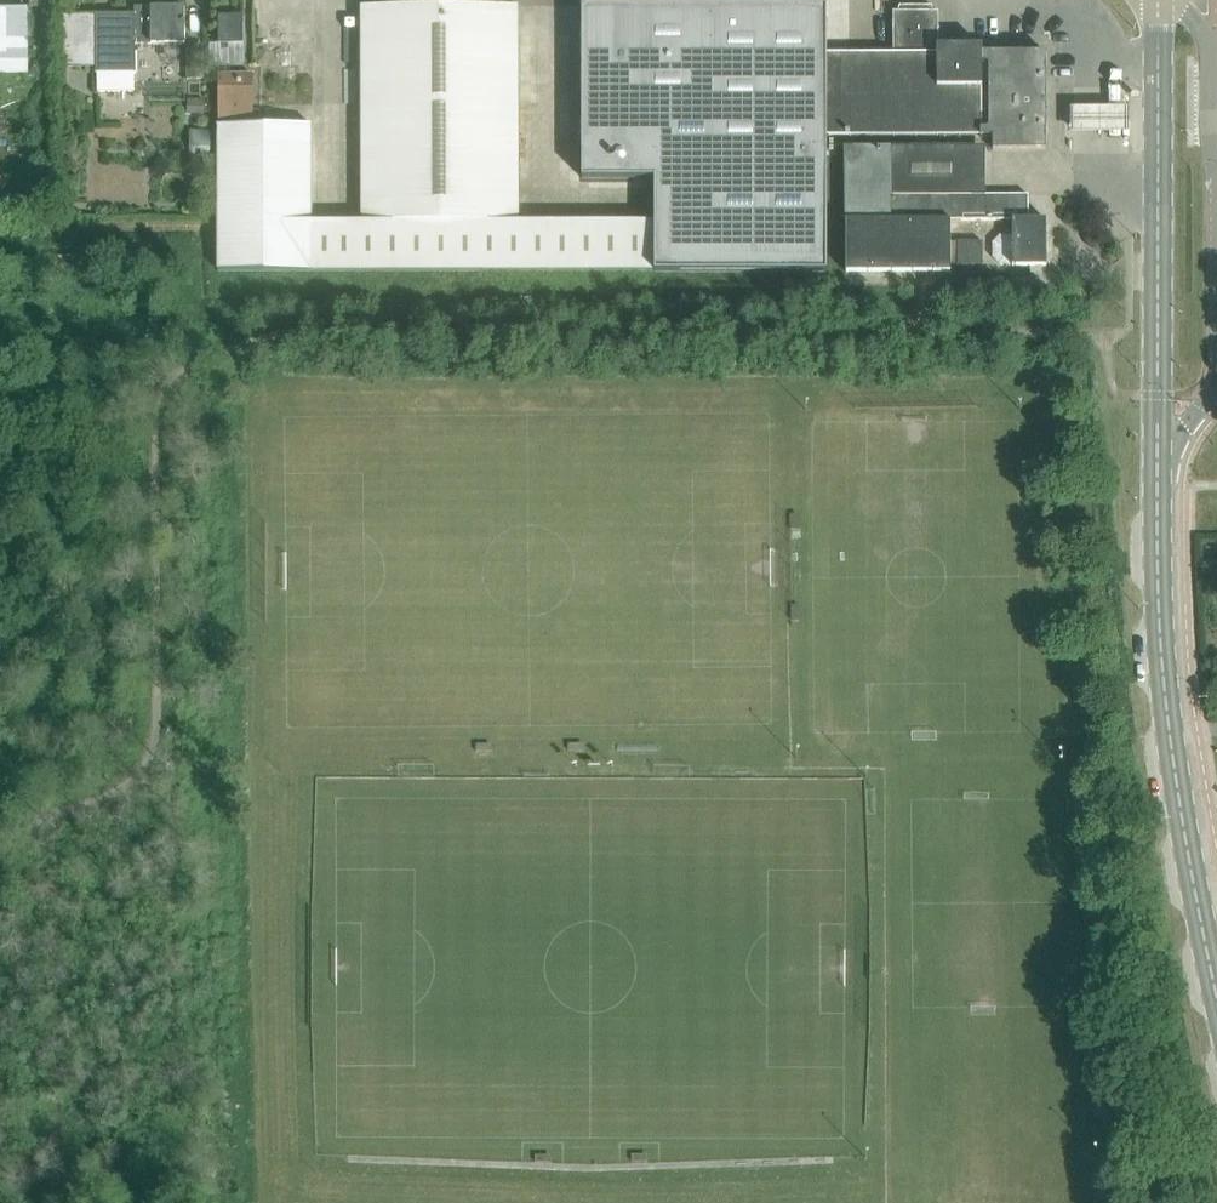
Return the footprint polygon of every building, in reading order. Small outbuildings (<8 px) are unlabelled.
[(582,6),(583,178),(655,177),(656,272),(827,271),(827,147),(827,104),(827,54),(826,5),(582,6)] [(361,7),(362,222),(518,221),(518,6),(361,7)] [(827,54),(827,104),(827,147),(850,147),(850,136),(980,136),(980,137),(992,137),(992,150),(1045,149),(1046,108),(1048,108),(1048,101),(1045,101),(1045,53),(1039,52),(1037,46),(938,46),(938,26),(936,26),(932,6),(899,6),(894,24),(893,24),(893,54),(827,54)] [(135,45),(184,44),(184,7),(151,8),(134,9),(134,14),(95,15),(96,73),(135,73),(135,45)] [(27,75),(27,9),(0,9),(0,74),(27,75)] [(243,44),(243,16),(218,16),(218,44),(243,44)] [(252,122),(253,104),(253,76),(219,76),(219,122),(252,122)] [(1130,99),(1072,99),(1073,126),(1130,126),(1130,99)] [(311,125),(218,125),(218,222),(218,271),(311,272),(311,222),(311,125)] [(827,147),(827,273),(950,272),(950,221),(988,221),(988,195),(971,196),(971,146),(850,147),(827,147)] [(1046,219),(1039,219),(1028,220),(1028,195),(988,195),(988,221),(1012,221),(1012,236),(999,236),(992,243),(992,258),(1000,265),(1012,265),(1012,266),(1042,266),(1052,266),(1052,245),(1046,245),(1046,219)] [(982,266),(982,242),(958,242),(958,266),(982,266)]
